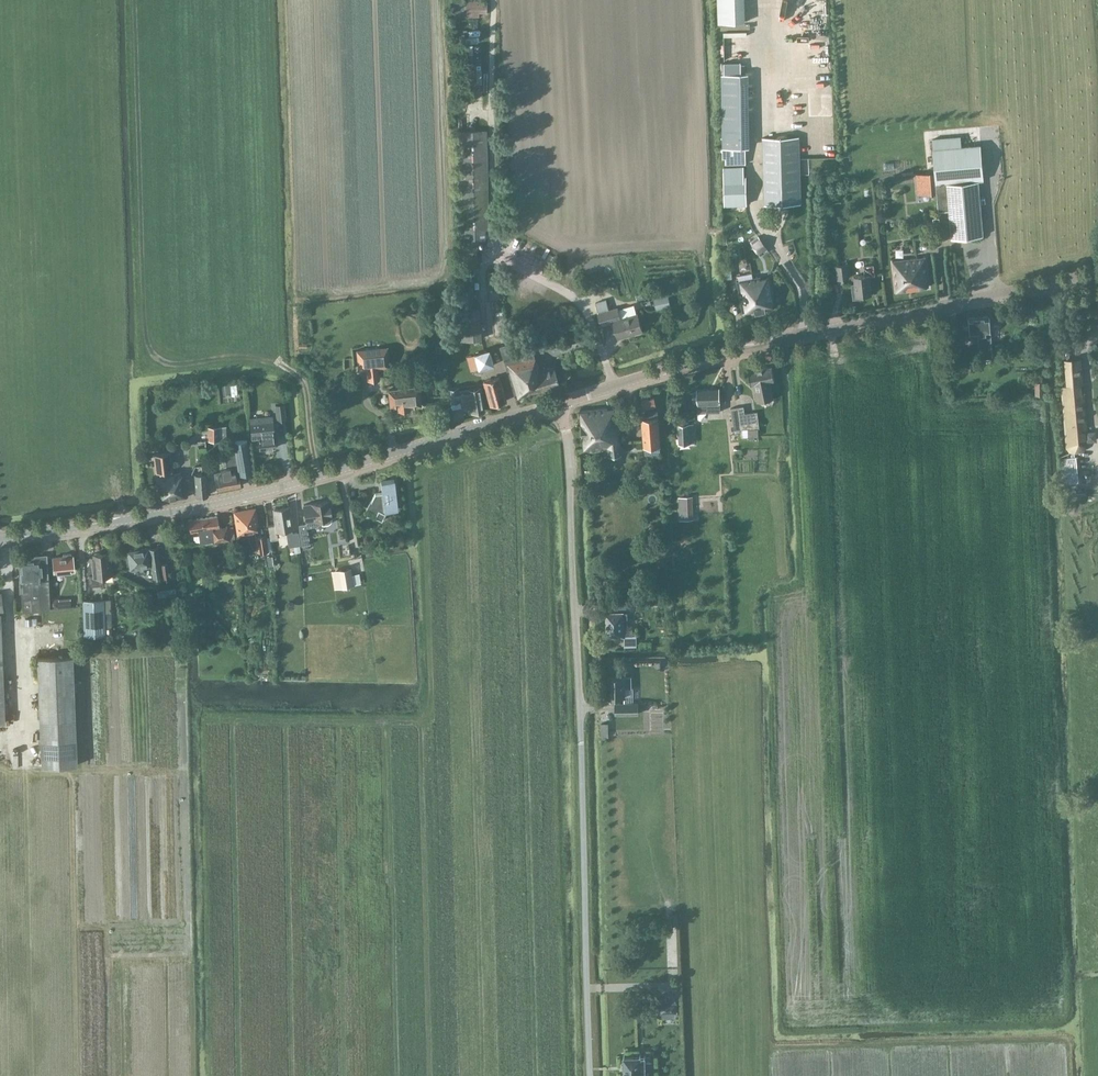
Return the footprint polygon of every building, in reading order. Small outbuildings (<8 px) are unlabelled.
[(718,22),(745,22),(744,0),(717,0),(718,22)] [(749,147),(749,74),(746,74),(745,64),(741,64),(741,62),(724,62),(724,74),(722,74),(723,148),(725,148),(726,164),(745,164),(744,147),(749,147)] [(460,251),(462,251),(462,259),(475,259),(475,250),(478,250),(478,241),(485,241),(485,229),(488,229),(486,130),(457,131),(460,251)] [(799,136),(779,137),(762,137),(765,204),(801,203),(799,136)] [(961,146),(932,148),(938,211),(949,210),(952,238),(983,236),(978,180),(985,180),(982,144),(961,146)] [(744,166),(724,166),(724,204),(745,204),(744,166)] [(926,257),(903,260),(893,261),(896,292),(922,289),(922,287),(929,286),(926,257)] [(838,280),(850,278),(848,263),(836,265),(838,280)] [(875,274),(874,264),(864,265),(865,275),(855,276),(855,283),(852,284),(854,298),(866,297),(866,294),(872,293),(870,275),(875,274)] [(753,278),(759,310),(775,307),(769,277),(761,279),(761,277),(753,278)] [(743,313),(759,310),(753,278),(746,279),(739,281),(737,281),(743,313)] [(668,295),(654,298),(657,309),(671,306),(668,295)] [(607,299),(596,302),(599,311),(609,307),(607,299)] [(642,331),(638,312),(621,317),(618,307),(598,312),(602,325),(615,322),(619,337),(642,331)] [(971,339),(971,335),(980,334),(981,355),(992,354),(991,333),(990,316),(969,318),(970,334),(966,334),(966,340),(971,339)] [(955,336),(946,337),(948,351),(957,349),(955,336)] [(515,398),(559,385),(553,366),(540,370),(538,364),(537,365),(531,347),(517,352),(515,344),(509,344),(499,347),(515,398)] [(366,365),(368,381),(379,380),(377,364),(389,362),(387,347),(357,350),(357,358),(358,366),(366,365)] [(478,369),(494,364),(489,348),(473,353),(478,369)] [(1065,360),(1067,385),(1061,386),(1066,447),(1069,451),(1074,453),(1078,453),(1082,452),(1085,450),(1088,444),(1086,431),(1089,430),(1085,393),(1083,393),(1083,385),(1085,384),(1082,358),(1065,360)] [(460,378),(473,378),(472,363),(459,363),(460,378)] [(751,385),(752,384),(754,391),(755,391),(757,402),(764,401),(774,399),(770,381),(774,380),(772,366),(748,371),(751,385)] [(1044,381),(1035,381),(1035,394),(1045,394),(1044,381)] [(490,405),(506,401),(501,383),(485,388),(490,405)] [(398,405),(399,410),(409,409),(409,407),(421,405),(419,386),(388,390),(390,406),(398,405)] [(451,388),(453,402),(462,401),(460,387),(451,388)] [(475,388),(472,388),(463,390),(465,403),(470,403),(471,412),(484,410),(481,393),(480,388),(475,389),(475,388)] [(707,412),(707,403),(720,402),(720,389),(697,390),(697,395),(696,395),(696,402),(698,402),(698,412),(707,412)] [(644,409),(656,405),(654,397),(642,401),(644,409)] [(277,420),(286,419),(284,404),(276,405),(277,420)] [(744,406),(737,407),(740,428),(741,429),(744,428),(744,431),(760,428),(758,412),(745,414),(744,406)] [(732,429),(740,428),(737,407),(731,408),(733,420),(730,420),(732,429)] [(580,411),(584,450),(607,447),(608,457),(622,455),(617,408),(607,410),(607,408),(580,411)] [(661,446),(658,410),(641,411),(642,419),(641,419),(644,448),(661,446)] [(690,431),(689,413),(674,413),(675,432),(690,431)] [(250,418),(251,423),(252,439),(258,438),(259,449),(275,447),(274,436),(272,416),(250,418)] [(209,440),(226,440),(226,426),(208,426),(209,440)] [(253,472),(247,440),(233,442),(235,453),(225,455),(227,468),(227,471),(214,473),(217,490),(241,485),(239,474),(253,472)] [(159,500),(186,497),(184,479),(182,480),(181,473),(172,474),(170,455),(154,457),(156,476),(159,500)] [(205,472),(204,465),(200,466),(201,473),(194,474),(196,496),(208,495),(206,472),(205,472)] [(595,469),(586,470),(587,485),(596,484),(595,469)] [(683,469),(674,469),(675,491),(684,491),(683,469)] [(398,509),(394,480),(381,481),(382,490),(386,489),(386,492),(375,494),(371,500),(370,500),(366,508),(377,513),(375,517),(382,521),(386,514),(384,513),(386,511),(398,509)] [(310,544),(307,527),(317,526),(319,525),(320,523),(324,525),(328,524),(330,523),(331,521),(330,519),(330,517),(331,517),(329,501),(304,505),(306,523),(299,525),(299,533),(301,546),(310,544)] [(292,534),(291,529),(293,529),(289,507),(274,509),(276,523),(275,523),(275,525),(268,526),(270,540),(279,538),(278,531),(286,530),(289,547),(294,546),(300,545),(298,533),(292,534)] [(256,525),(258,525),(256,508),(234,512),(238,535),(257,532),(256,525)] [(214,542),(229,540),(234,539),(232,525),(220,528),(218,516),(189,520),(191,531),(198,530),(200,543),(213,540),(214,542)] [(258,552),(269,551),(266,534),(255,535),(258,552)] [(74,571),(73,559),(73,555),(72,549),(65,549),(64,547),(52,548),(53,557),(54,573),(57,572),(57,574),(66,574),(65,572),(74,571)] [(161,565),(158,547),(149,548),(128,551),(130,569),(137,568),(137,573),(144,572),(143,567),(151,566),(154,581),(162,580),(159,565),(161,565)] [(87,565),(88,570),(88,584),(90,586),(101,585),(101,576),(113,575),(111,560),(107,560),(106,552),(93,553),(94,557),(90,557),(90,562),(89,563),(87,565)] [(50,609),(48,580),(47,566),(48,566),(46,554),(34,556),(34,559),(20,560),(23,611),(50,609)] [(161,565),(163,580),(170,579),(168,564),(161,565)] [(353,585),(351,568),(337,570),(340,587),(353,585)] [(83,600),(84,635),(105,635),(104,614),(104,599),(83,600)] [(642,606),(642,599),(614,600),(614,609),(631,608),(642,608),(642,606)] [(628,612),(606,613),(607,637),(624,637),(624,646),(637,646),(637,634),(633,635),(633,626),(628,626),(628,612)] [(37,657),(39,720),(41,767),(77,766),(73,656),(37,657)] [(608,698),(624,698),(624,703),(616,702),(615,714),(640,714),(639,702),(633,702),(633,687),(631,687),(631,677),(608,677),(608,698)] [(677,992),(662,993),(663,1011),(678,1011),(677,992)] [(652,1054),(624,1055),(624,1075),(652,1075),(652,1054)]
